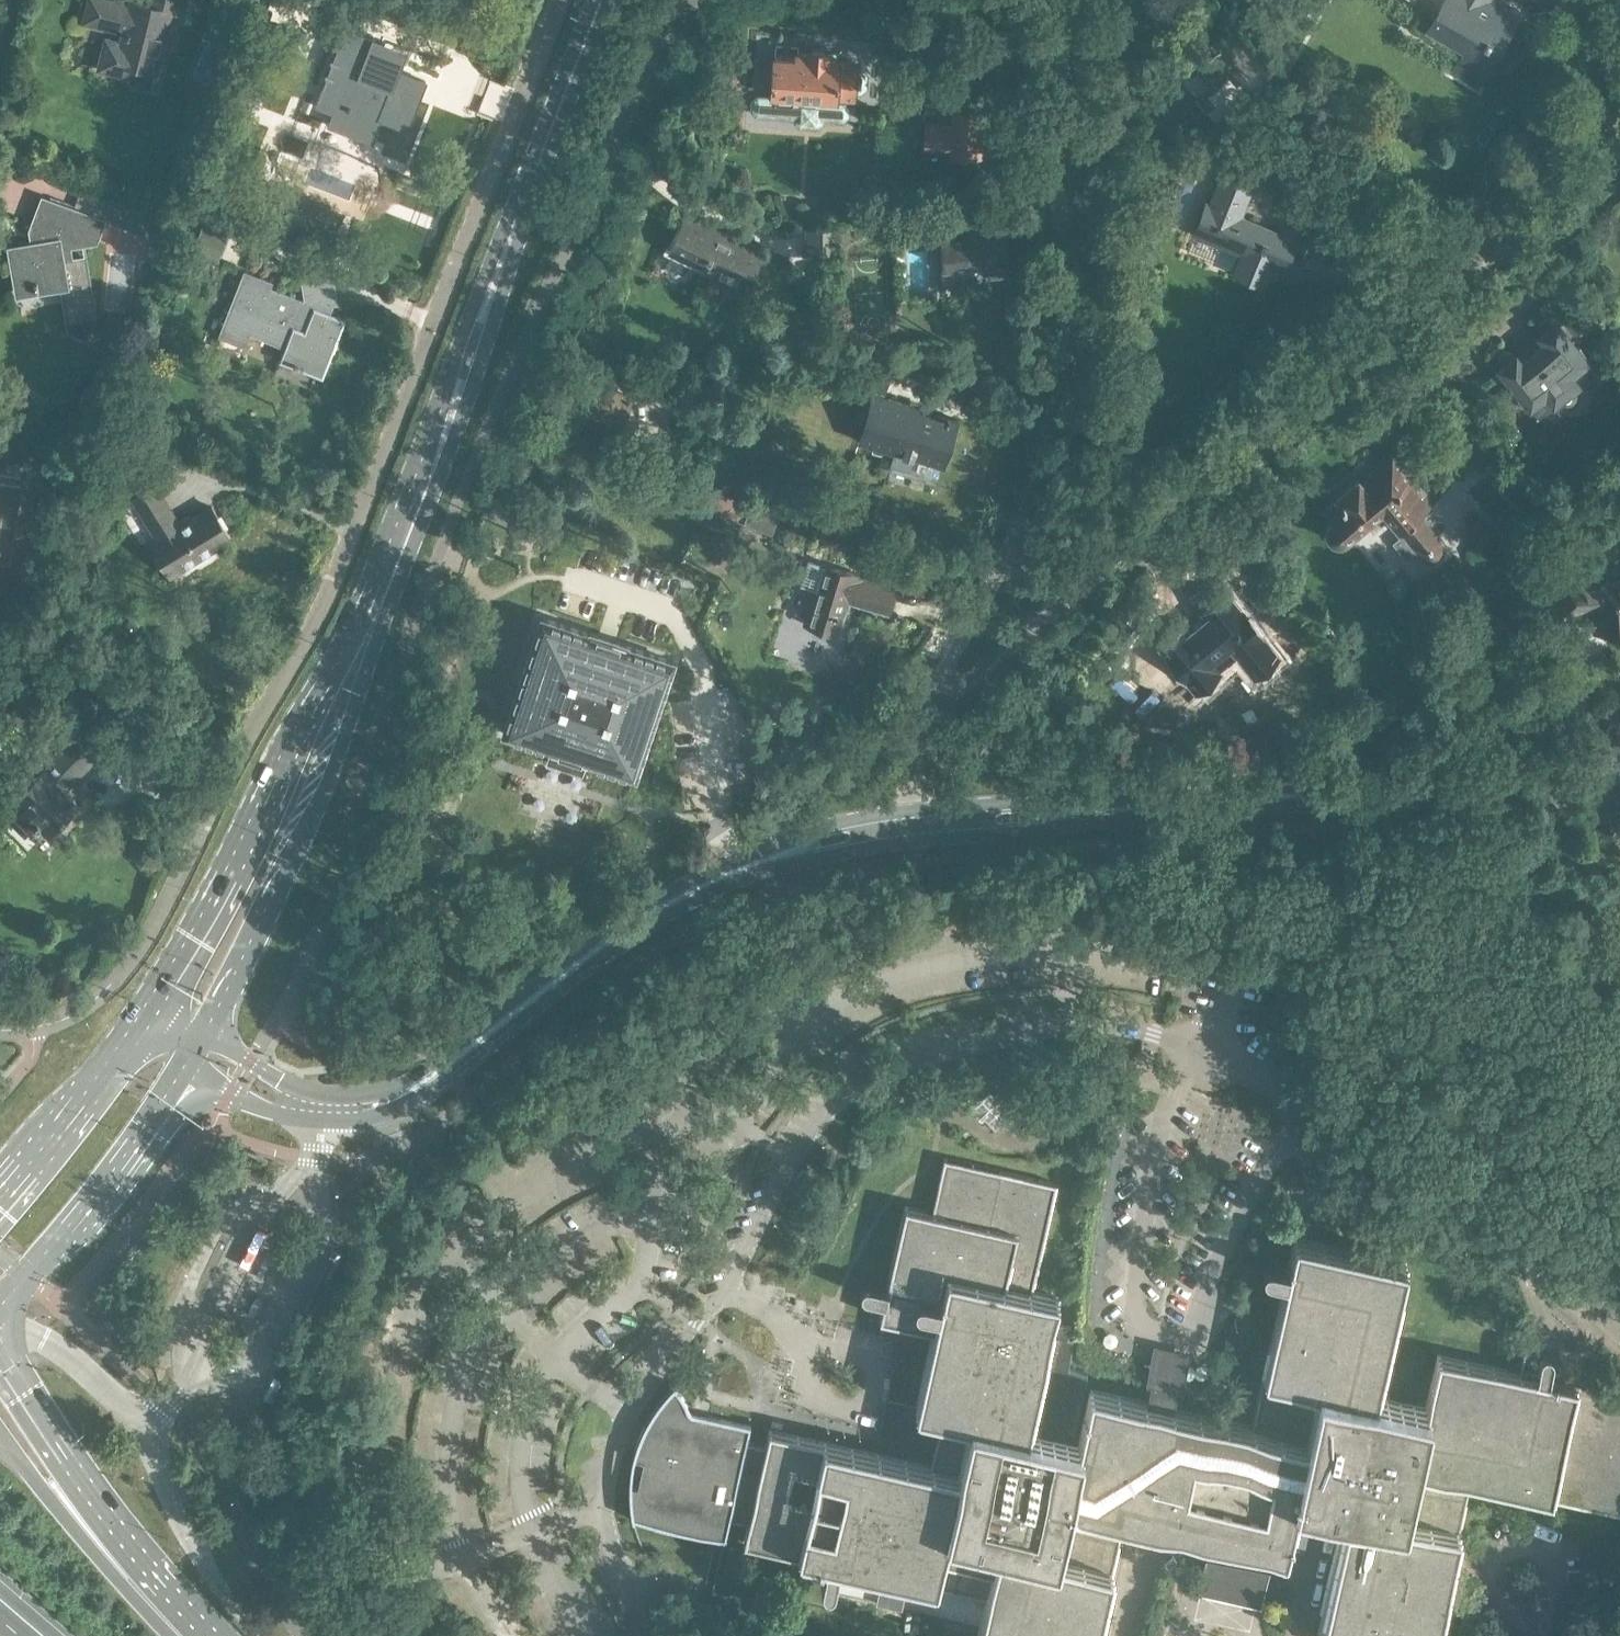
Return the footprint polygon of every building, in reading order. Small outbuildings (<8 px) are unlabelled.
[(155,70),(169,11),(176,12),(179,0),(149,0),(148,5),(130,0),(129,4),(112,0),(88,0),(83,21),(123,30),(120,42),(105,38),(98,68),(128,75),(130,65),(155,70)] [(1437,10),(1424,2),(1411,24),(1461,54),(1453,69),(1476,83),(1514,16),(1486,0),(1442,0),(1437,10)] [(407,126),(425,80),(365,57),(370,45),(375,33),(376,33),(377,31),(346,19),(335,46),(337,47),(315,104),(340,114),(337,124),(371,138),(379,117),(407,127),(408,126),(407,126)] [(1232,35),(1195,65),(1213,88),(1229,76),(1235,85),(1257,67),(1232,35)] [(775,74),(774,85),(774,96),(758,95),(752,99),(751,109),(756,114),(794,117),(794,120),(798,125),(817,127),(823,122),(822,119),(843,120),(849,115),(849,105),(846,101),(846,99),(855,99),(855,87),(862,88),(867,85),(868,72),(863,67),(856,67),(857,60),(837,59),(838,55),(827,54),(822,48),(814,48),(809,53),(798,52),(798,56),(776,55),(776,57),(771,62),(771,69),(775,74)] [(948,157),(982,159),(985,110),(951,107),(950,121),(924,119),(921,149),(948,150),(948,157)] [(1240,145),(1236,156),(1262,166),(1267,156),(1240,145)] [(1206,201),(1199,217),(1193,230),(1242,249),(1233,270),(1262,282),(1271,261),(1283,266),(1295,238),(1238,215),(1252,181),(1223,169),(1209,203),(1206,201)] [(314,216),(322,194),(278,177),(270,199),(314,216)] [(94,314),(84,257),(70,259),(68,245),(95,240),(103,220),(42,197),(30,230),(35,232),(36,243),(10,247),(16,285),(33,282),(34,290),(62,285),(69,329),(85,335),(94,314)] [(150,218),(128,210),(128,208),(100,198),(95,212),(108,217),(107,219),(145,232),(150,218)] [(724,232),(684,213),(668,247),(704,263),(702,268),(746,288),(765,247),(726,229),(724,232)] [(168,238),(181,243),(187,225),(174,221),(168,238)] [(968,229),(968,223),(940,225),(943,266),(988,264),(989,275),(1011,274),(1007,227),(968,229)] [(205,224),(195,249),(217,258),(227,233),(205,224)] [(804,228),(805,255),(840,255),(839,227),(804,228)] [(229,309),(219,334),(244,344),(249,332),(260,337),(273,342),(285,346),(281,359),(302,367),(302,366),(321,373),(343,319),(327,313),(331,303),(336,302),(332,271),(301,276),(306,308),(260,290),(261,285),(241,278),(229,309)] [(1498,365),(1499,366),(1497,368),(1538,418),(1555,404),(1561,406),(1566,406),(1571,404),(1576,401),(1579,397),(1580,391),(1579,385),(1596,371),(1572,341),(1576,338),(1578,341),(1598,325),(1581,304),(1561,320),(1563,323),(1560,326),(1555,321),(1553,322),(1552,321),(1551,320),(1549,319),(1548,319),(1546,319),(1544,319),(1543,320),(1541,321),(1540,322),(1539,324),(1538,325),(1538,327),(1538,329),(1538,331),(1540,333),(1538,335),(1543,341),(1520,360),(1515,354),(1513,355),(1512,354),(1511,353),(1509,352),(1508,352),(1506,352),(1505,352),(1502,353),(1500,354),(1499,356),(1498,358),(1497,359),(1497,362),(1498,363),(1498,365)] [(892,362),(860,352),(852,378),(875,385),(859,437),(942,464),(957,416),(882,392),(892,362)] [(634,393),(587,373),(574,403),(576,404),(572,415),(613,433),(618,422),(620,423),(634,393)] [(1358,480),(1356,477),(1334,496),(1335,497),(1322,508),(1330,517),(1328,519),(1326,522),(1325,526),(1326,529),(1326,532),(1327,535),(1329,536),(1331,538),(1334,539),(1336,540),(1342,539),(1345,537),(1366,520),(1371,527),(1385,516),(1396,529),(1397,528),(1419,555),(1421,558),(1422,559),(1424,560),(1427,560),(1429,560),(1431,560),(1434,560),(1436,559),(1437,557),(1440,555),(1441,553),(1442,551),(1442,548),(1442,544),(1441,541),(1439,539),(1417,512),(1437,496),(1422,478),(1397,447),(1358,480)] [(712,476),(693,468),(690,478),(684,476),(676,495),(672,506),(697,515),(700,506),(722,514),(743,522),(772,533),(779,514),(731,495),(708,486),(712,476)] [(158,509),(167,503),(155,483),(135,495),(123,502),(132,517),(140,513),(156,540),(150,543),(169,573),(199,555),(196,550),(210,541),(213,546),(229,536),(211,506),(180,525),(174,514),(165,519),(158,509)] [(862,575),(823,563),(807,559),(800,584),(815,589),(804,622),(836,631),(846,598),(887,611),(894,587),(862,577),(862,575)] [(1612,580),(1561,583),(1563,611),(1592,608),(1593,631),(1619,629),(1619,581),(1613,581),(1612,580)] [(1195,639),(1183,625),(1159,644),(1185,676),(1191,671),(1201,684),(1257,638),(1226,601),(1207,617),(1213,624),(1195,639)] [(541,615),(502,732),(551,748),(546,761),(582,773),(586,760),(635,777),(674,659),(628,644),(628,641),(589,628),(588,631),(541,615)] [(1536,637),(1535,624),(1522,625),(1522,637),(1536,637)] [(15,644),(10,658),(27,664),(32,651),(15,644)] [(48,831),(76,803),(63,790),(95,758),(71,735),(39,767),(41,770),(2,809),(18,826),(30,813),(34,817),(33,822),(37,825),(40,822),(48,831)] [(983,1083),(966,1099),(977,1110),(974,1112),(982,1120),(984,1118),(995,1129),(1011,1112),(1001,1102),(1003,1099),(996,1092),(993,1094),(983,1083)] [(628,1485),(628,1499),(629,1514),(631,1514),(631,1512),(632,1513),(725,1534),(726,1534),(731,1513),(749,1517),(744,1538),(825,1557),(823,1565),(822,1571),(821,1574),(821,1576),(821,1578),(821,1579),(822,1580),(823,1581),(824,1582),(826,1583),(828,1584),(829,1584),(831,1583),(833,1582),(834,1581),(836,1578),(839,1560),(973,1591),(974,1591),(987,1594),(977,1635),(1095,1635),(1105,1591),(1123,1513),(1129,1514),(1229,1537),(1224,1558),(1223,1559),(1223,1561),(1210,1558),(1203,1584),(1203,1586),(1226,1591),(1227,1591),(1257,1598),(1258,1591),(1263,1570),(1250,1567),(1250,1565),(1251,1564),(1255,1543),(1285,1550),(1291,1522),(1298,1496),(1347,1507),(1341,1533),(1328,1591),(1317,1635),(1460,1635),(1457,1632),(1455,1631),(1438,1628),(1447,1591),(1453,1564),(1457,1545),(1472,1479),(1619,1514),(1619,1396),(1556,1381),(1550,1380),(1553,1369),(1554,1364),(1554,1361),(1554,1358),(1553,1356),(1551,1354),(1548,1353),(1546,1353),(1543,1354),(1541,1355),(1540,1358),(1536,1376),(1521,1373),(1439,1354),(1425,1409),(1376,1397),(1407,1262),(1296,1236),(1289,1263),(1272,1259),(1270,1259),(1268,1259),(1266,1260),(1264,1261),(1263,1263),(1262,1265),(1262,1267),(1263,1268),(1263,1270),(1264,1271),(1266,1272),(1267,1273),(1286,1277),(1252,1424),(1173,1406),(1177,1387),(1182,1388),(1185,1377),(1190,1354),(1191,1352),(1153,1343),(1153,1346),(1150,1360),(1145,1380),(1150,1382),(1146,1400),(1146,1399),(1091,1387),(1078,1441),(1072,1439),(1087,1373),(1069,1369),(1075,1343),(1069,1341),(1071,1328),(1057,1325),(1032,1430),(1029,1429),(1060,1295),(1033,1289),(1058,1181),(1029,1174),(946,1155),(944,1163),(933,1209),(907,1203),(888,1284),(870,1280),(868,1279),(866,1280),(864,1281),(862,1282),(861,1284),(861,1285),(861,1287),(861,1289),(862,1291),(863,1292),(865,1293),(868,1294),(884,1298),(881,1315),(935,1327),(917,1403),(916,1408),(918,1408),(912,1433),(917,1434),(936,1438),(933,1455),(931,1463),(770,1426),(766,1442),(748,1438),(752,1422),(708,1412),(695,1409),(693,1408),(692,1407),(691,1406),(690,1405),(689,1404),(688,1402),(684,1394),(683,1392),(682,1390),(680,1388),(679,1386),(677,1384),(676,1383),(677,1382),(676,1380),(666,1391),(657,1402),(649,1415),(642,1428),(636,1441),(632,1456),(629,1470),(628,1485)] [(281,1378),(273,1375),(263,1397),(270,1401),(281,1378)] [(245,1392),(236,1400),(249,1406),(256,1397),(245,1392)]
